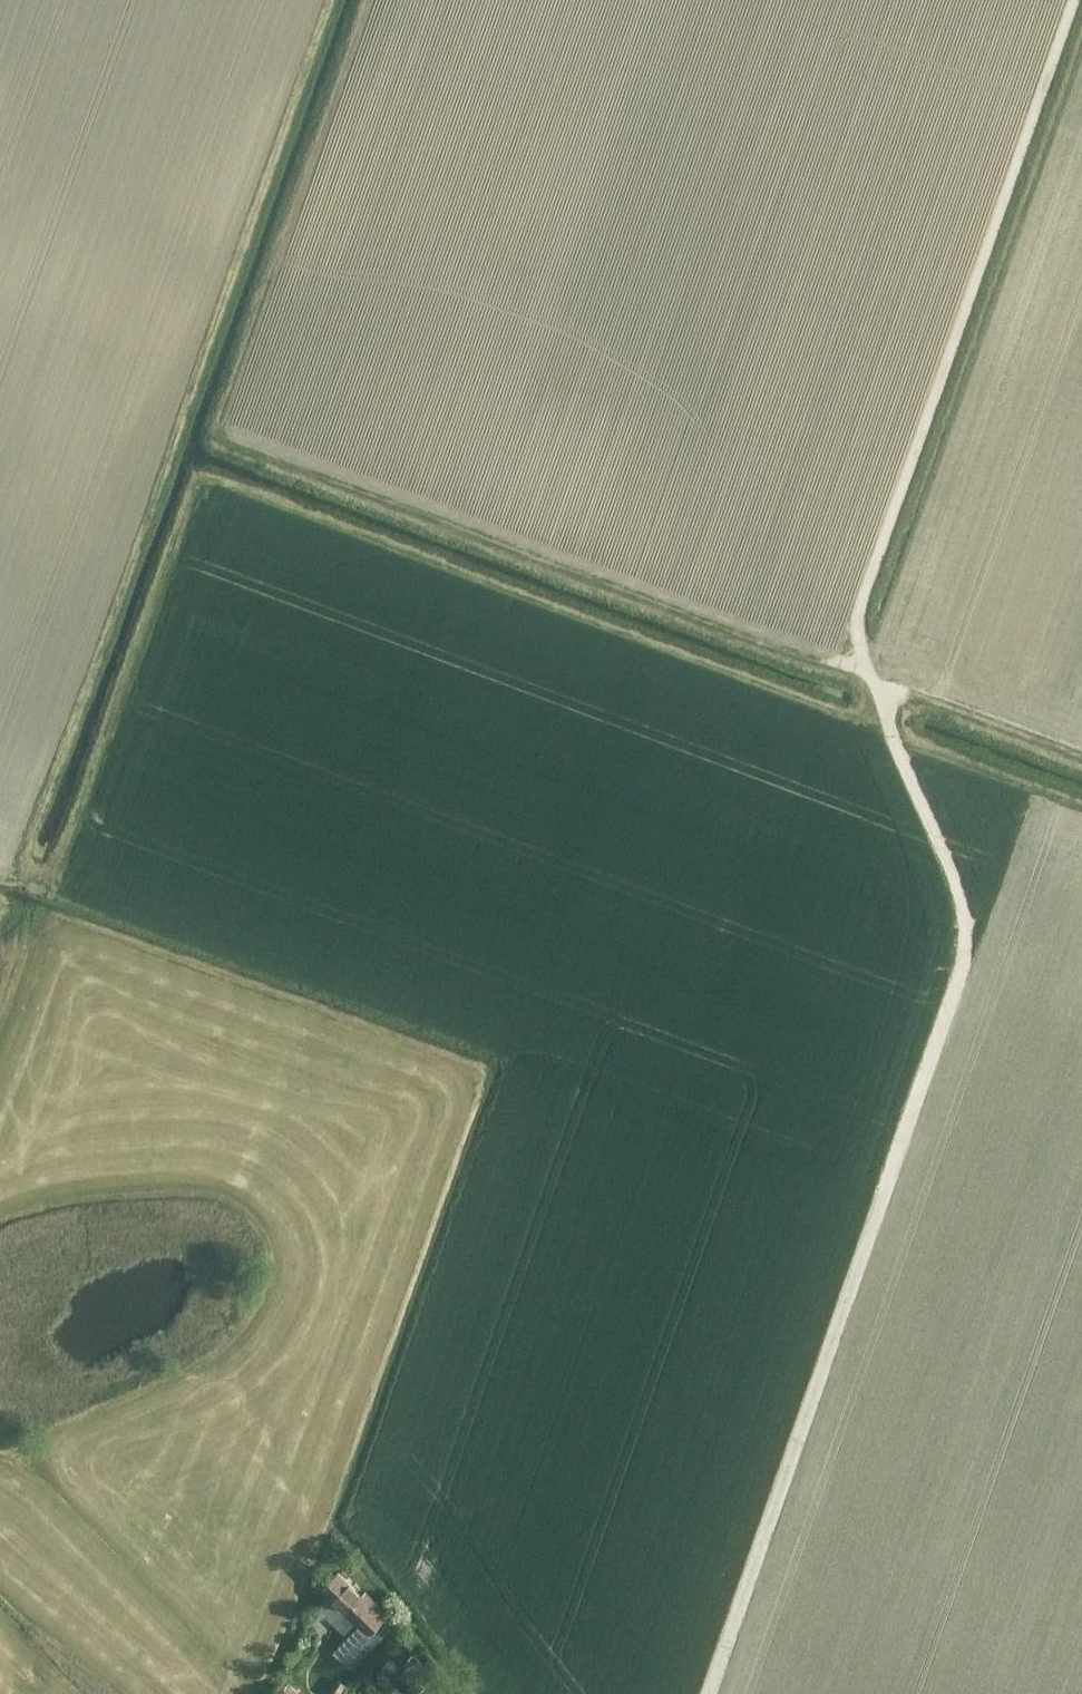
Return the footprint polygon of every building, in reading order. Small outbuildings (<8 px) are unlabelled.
[(330,1594),(356,1619),(359,1622),(332,1650),(350,1668),(392,1625),(381,1615),(382,1614),(385,1610),(365,1590),(361,1594),(338,1571),(323,1587),(330,1594)] [(412,1653),(395,1668),(386,1659),(381,1664),(379,1666),(378,1668),(377,1670),(377,1673),(377,1676),(377,1678),(380,1682),(389,1674),(408,1693),(413,1693),(433,1675),(412,1653)] [(338,1677),(328,1691),(332,1693),(338,1693),(346,1683),(338,1677)] [(289,1680),(278,1692),(281,1693),(305,1693),(289,1680)]
